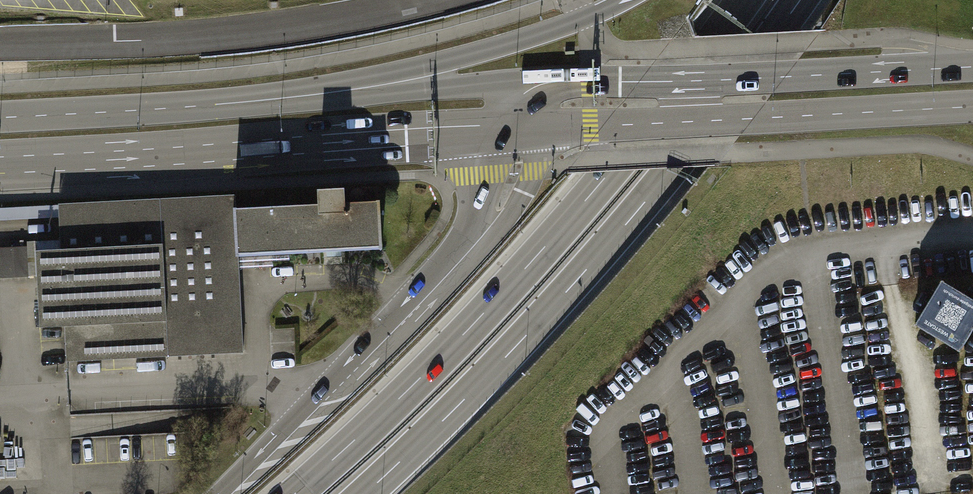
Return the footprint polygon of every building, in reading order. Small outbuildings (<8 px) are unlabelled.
[(318,205),(235,209),(238,256),(269,254),(289,253),(323,252),(363,249),(381,249),(378,202),(344,204),(343,190),(318,191),(318,205)] [(58,204),(58,205),(59,218),(60,240),(60,250),(35,251),(37,276),(39,327),(64,326),(66,361),(243,352),(238,256),(235,209),(235,195),(58,204)] [(59,218),(58,205),(0,208),(0,221),(59,218)] [(29,277),(37,276),(35,251),(60,250),(60,240),(35,241),(35,247),(28,248),(29,277)] [(29,277),(28,248),(0,249),(0,278),(29,277)] [(965,345),(972,327),(972,294),(938,278),(918,325),(965,345)]
